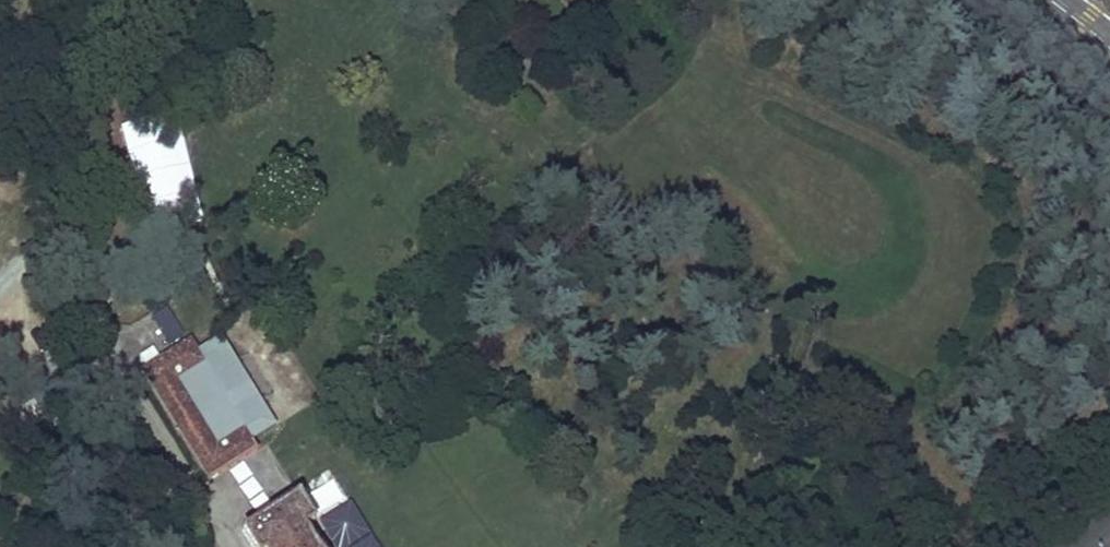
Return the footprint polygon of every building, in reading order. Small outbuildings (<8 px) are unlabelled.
[(142,234),(198,225),(181,117),(124,126),(142,234)] [(170,308),(153,316),(168,347),(185,340),(170,308)] [(201,362),(189,341),(143,370),(211,479),(256,451),(244,430),(216,446),(176,379),(201,362)] [(318,515),(342,503),(335,488),(310,499),(318,515)] [(298,496),(243,532),(253,546),(314,546),(304,530),(315,523),(298,496)]
